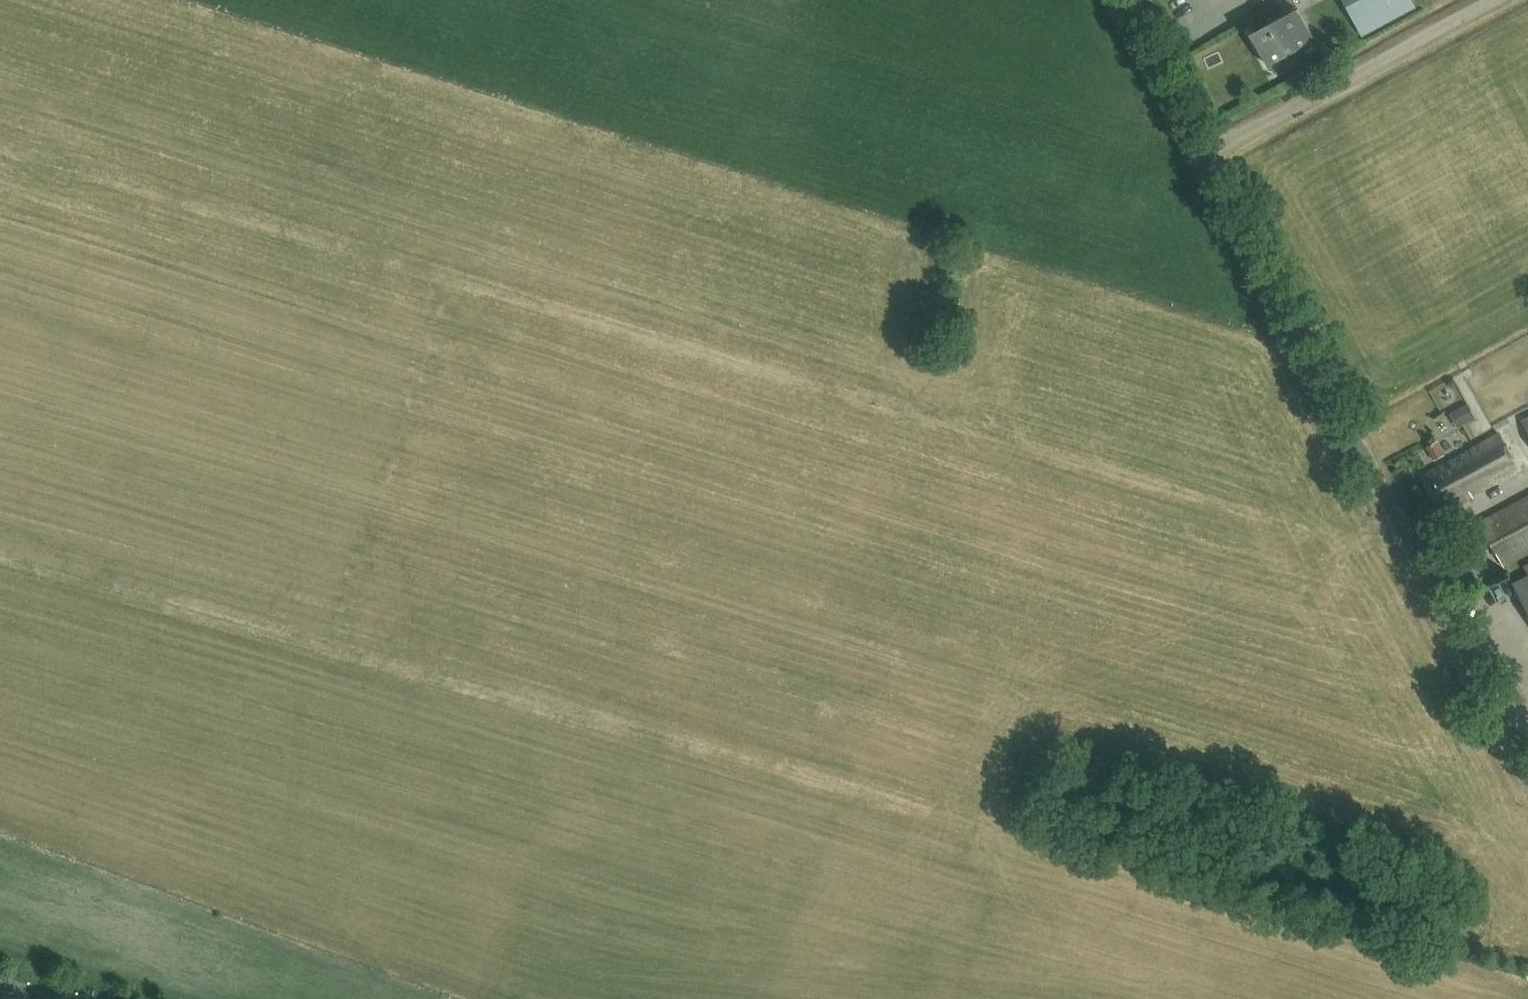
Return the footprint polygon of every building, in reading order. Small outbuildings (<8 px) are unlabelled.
[(1250,34),(1266,64),(1283,55),(1289,67),(1302,60),(1296,48),(1314,38),(1293,0),(1281,0),(1287,11),(1276,17),(1277,19),(1250,34)] [(1421,475),(1442,514),(1474,498),(1471,493),(1519,469),(1500,434),(1421,475)] [(1426,446),(1433,461),(1445,454),(1437,440),(1426,446)] [(1479,522),(1503,566),(1527,553),(1527,495),(1479,522)] [(1517,581),(1527,602),(1527,574),(1517,581)]
